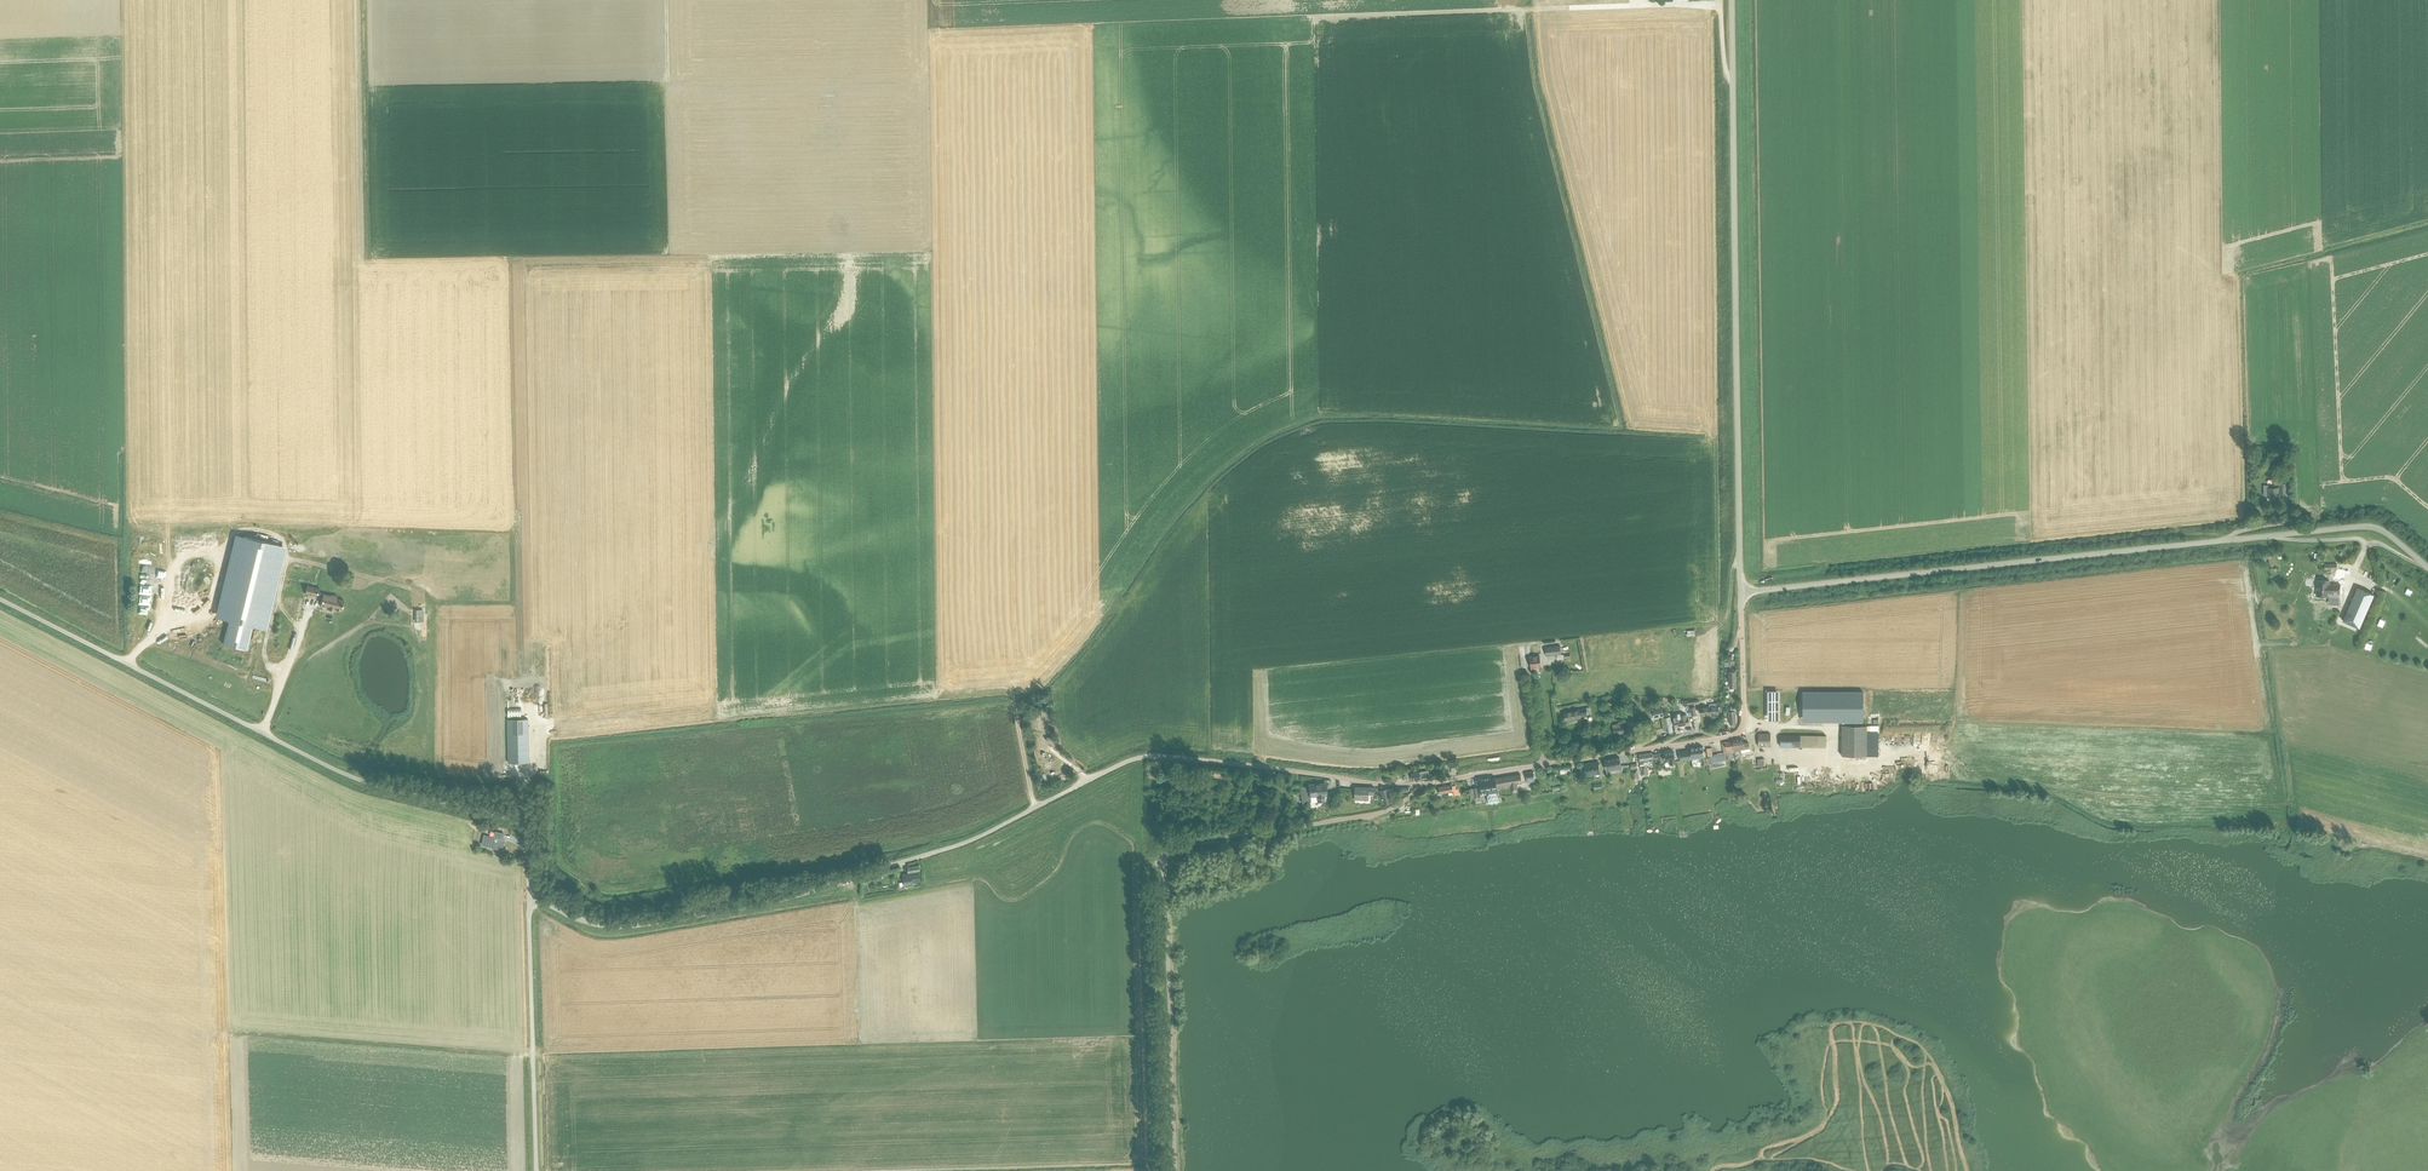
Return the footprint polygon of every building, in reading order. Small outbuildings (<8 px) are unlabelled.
[(2269,487),(2269,498),(2278,498),(2278,493),(2286,493),(2286,483),(2280,483),(2280,487),(2269,487)] [(229,620),(223,644),(247,650),(253,626),(258,627),(278,545),(244,536),(223,619),(229,620)] [(296,590),(299,578),(292,577),(290,588),(296,590)] [(2341,585),(2334,585),(2333,586),(2330,585),(2330,581),(2318,580),(2317,596),(2329,597),(2329,593),(2333,593),(2333,594),(2340,595),(2341,585)] [(331,596),(323,594),(319,593),(320,589),(307,586),(305,594),(318,597),(318,596),(323,597),(320,606),(327,608),(328,608),(327,609),(334,611),(334,610),(335,610),(335,609),(341,611),(341,610),(343,611),(344,605),(343,605),(344,600),(336,598),(337,596),(331,595),(331,596)] [(2360,628),(2374,595),(2358,587),(2343,621),(2360,628)] [(150,604),(151,590),(142,589),(141,604),(150,604)] [(2422,597),(2417,602),(2422,606),(2427,601),(2422,597)] [(205,621),(191,626),(192,629),(207,624),(205,621)] [(1545,647),(1546,656),(1561,654),(1560,645),(1548,647),(1548,645),(1546,645),(1546,647),(1545,647)] [(1541,666),(1540,656),(1530,657),(1531,671),(1538,671),(1537,667),(1541,666)] [(1863,721),(1864,691),(1804,690),(1803,720),(1863,721)] [(1779,691),(1767,691),(1767,720),(1779,720),(1779,691)] [(1709,707),(1701,708),(1701,714),(1718,712),(1718,709),(1720,709),(1720,706),(1717,706),(1716,703),(1709,704),(1709,707)] [(1662,707),(1652,709),(1654,718),(1661,716),(1664,729),(1666,728),(1666,732),(1673,731),(1670,716),(1664,717),(1662,707)] [(507,709),(508,718),(521,718),(521,709),(507,709)] [(1580,715),(1578,710),(1564,713),(1566,720),(1580,717),(1580,715)] [(1675,725),(1679,724),(1679,726),(1689,724),(1688,718),(1687,718),(1686,714),(1681,715),(1680,713),(1673,714),(1675,725)] [(528,719),(507,719),(508,763),(529,763),(528,719)] [(1632,719),(1629,727),(1635,730),(1639,722),(1632,719)] [(1617,726),(1613,727),(1614,734),(1624,732),(1622,723),(1617,724),(1617,726)] [(1843,725),(1842,725),(1842,756),(1866,756),(1867,726),(1848,725),(1843,725)] [(1771,734),(1758,733),(1758,746),(1770,746),(1771,734)] [(1780,735),(1780,746),(1826,747),(1826,736),(1780,735)] [(1743,739),(1732,741),(1734,751),(1735,754),(1741,753),(1741,749),(1750,748),(1749,742),(1743,743),(1743,739)] [(1732,741),(1722,742),(1722,744),(1724,752),(1734,751),(1732,741)] [(1680,761),(1687,760),(1687,758),(1704,756),(1703,747),(1690,748),(1690,750),(1686,751),(1686,753),(1679,754),(1680,761)] [(1675,759),(1674,751),(1663,753),(1664,760),(1664,761),(1670,760),(1670,764),(1675,763),(1675,759)] [(1663,753),(1663,752),(1657,753),(1657,754),(1653,755),(1652,752),(1639,754),(1640,764),(1644,763),(1644,762),(1658,760),(1658,762),(1660,764),(1663,763),(1664,760),(1663,753)] [(1049,771),(1058,767),(1053,753),(1043,756),(1049,771)] [(1619,758),(1605,760),(1607,770),(1621,768),(1619,758)] [(1584,765),(1581,765),(1582,768),(1585,768),(1586,775),(1600,773),(1598,762),(1584,764),(1584,765)] [(1214,770),(1213,778),(1222,779),(1223,771),(1214,770)] [(1429,778),(1429,776),(1428,771),(1411,773),(1412,780),(1429,778)] [(1534,772),(1526,773),(1527,782),(1535,781),(1534,772)] [(1508,776),(1496,778),(1498,790),(1504,789),(1504,787),(1510,786),(1511,786),(1512,789),(1513,789),(1516,788),(1515,784),(1522,783),(1521,775),(1508,776)] [(1477,787),(1473,788),(1475,797),(1480,796),(1479,793),(1487,792),(1485,782),(1485,780),(1485,778),(1478,779),(1478,781),(1479,787),(1477,788),(1477,787)] [(1487,782),(1485,782),(1487,792),(1488,796),(1489,804),(1499,802),(1498,790),(1496,778),(1490,779),(1490,778),(1487,778),(1487,779),(1487,782)] [(1301,788),(1300,788),(1302,803),(1325,801),(1324,796),(1327,795),(1326,783),(1309,785),(1309,787),(1301,788)] [(1454,795),(1459,794),(1458,789),(1456,789),(1455,785),(1453,786),(1452,784),(1437,787),(1438,790),(1440,789),(1440,794),(1447,793),(1447,792),(1453,791),(1454,795)] [(1374,794),(1374,788),(1355,787),(1355,800),(1368,800),(1368,794),(1374,794)] [(1388,793),(1393,792),(1392,788),(1381,791),(1384,804),(1391,802),(1388,793)] [(493,838),(483,836),(481,845),(493,847),(492,848),(502,850),(504,841),(502,840),(503,833),(495,831),(493,838)] [(908,874),(902,874),(904,886),(913,885),(913,883),(912,881),(920,880),(919,871),(920,871),(919,865),(907,867),(908,874)]
